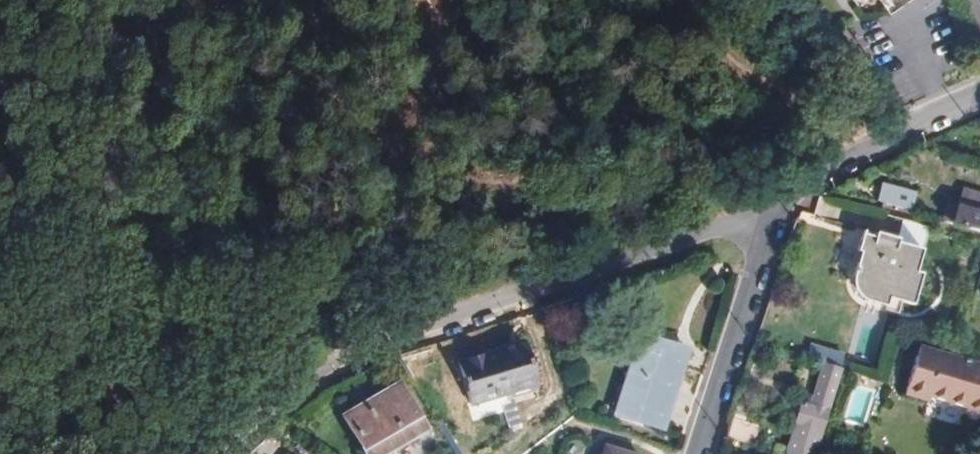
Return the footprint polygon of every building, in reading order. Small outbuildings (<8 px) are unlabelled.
[(893,14),(912,0),(883,0),(893,14)] [(874,204),(908,214),(913,195),(878,185),(874,204)] [(959,191),(954,208),(979,215),(979,197),(959,191)] [(979,234),(979,215),(954,208),(944,206),(939,222),(979,234)] [(895,240),(873,234),(871,242),(861,239),(857,253),(863,255),(859,266),(857,265),(853,279),(856,281),(855,288),(856,293),(864,302),(884,306),(885,299),(910,307),(919,275),(912,273),(918,250),(894,243),(895,240)] [(657,430),(678,367),(669,364),(675,346),(635,331),(634,337),(639,339),(634,352),(637,354),(630,373),(628,373),(614,415),(657,430)] [(669,364),(678,367),(684,349),(675,346),(669,364)] [(519,347),(456,366),(467,405),(530,387),(519,347)] [(914,349),(900,395),(924,403),(926,397),(979,413),(979,367),(914,349)] [(823,365),(810,409),(799,406),(785,453),(813,453),(837,369),(823,365)] [(388,387),(338,417),(361,453),(371,453),(413,428),(388,387)] [(755,427),(730,420),(724,440),(751,447),(755,427)]
